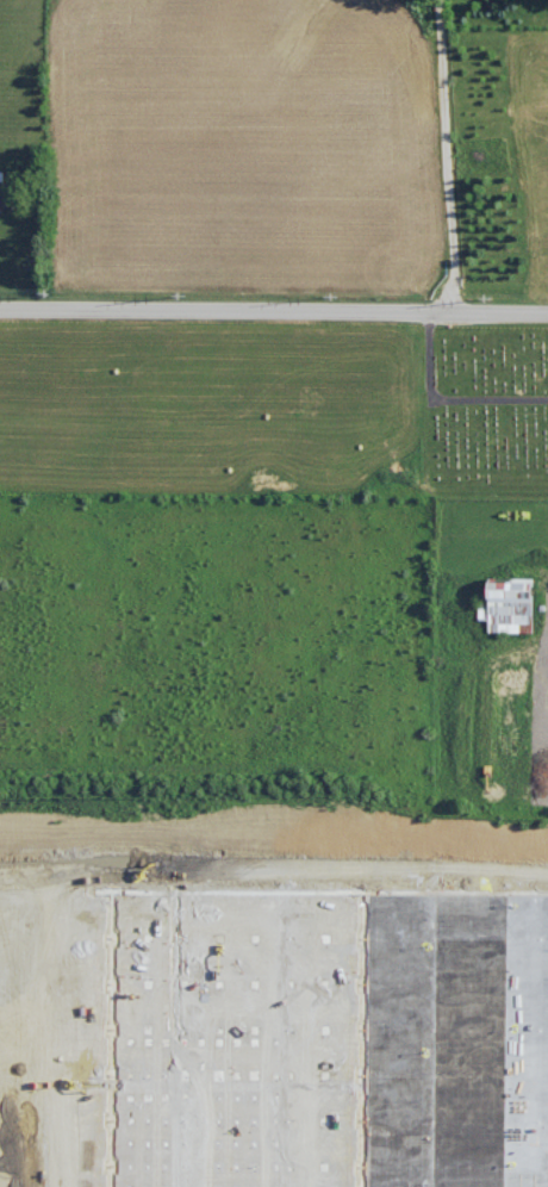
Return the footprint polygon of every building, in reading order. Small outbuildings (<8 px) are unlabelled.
[(11,207),(11,181),(0,181),(0,207),(11,207)] [(531,631),(532,577),(486,577),(486,606),(478,606),(478,618),(488,618),(488,630),(531,631)]
